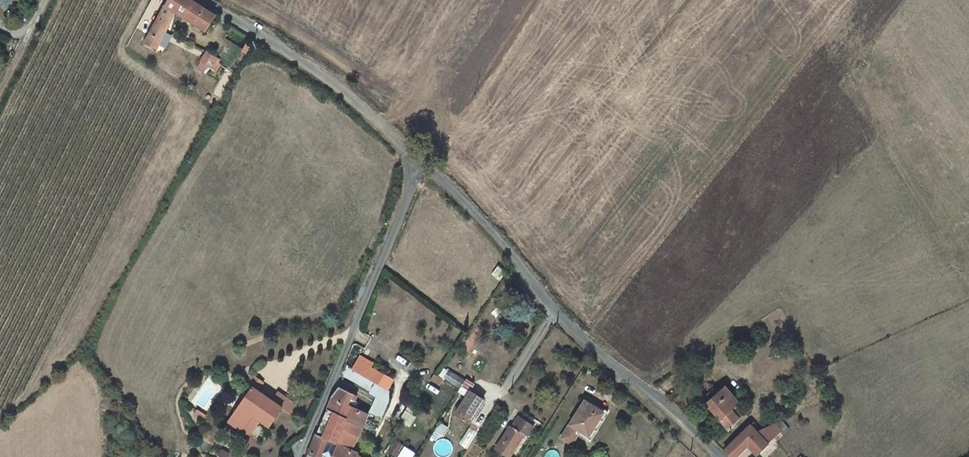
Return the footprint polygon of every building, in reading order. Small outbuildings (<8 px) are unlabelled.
[(161,31),(173,10),(182,14),(183,12),(206,25),(212,15),(188,0),(165,0),(140,46),(143,48),(145,45),(152,48),(161,31)] [(209,68),(214,61),(214,59),(201,51),(195,61),(209,68)] [(360,357),(353,368),(372,379),(378,383),(388,389),(394,378),(379,370),(360,357)] [(458,389),(464,380),(449,371),(443,380),(458,389)] [(251,388),(255,391),(261,382),(251,375),(243,386),(249,390),(251,388)] [(388,389),(378,383),(373,393),(378,396),(389,403),(392,398),(388,389)] [(350,394),(339,387),(329,410),(346,418),(351,405),(347,402),(350,394)] [(729,408),(737,398),(723,387),(706,404),(731,430),(747,415),(738,405),(732,411),(729,408)] [(269,427),(281,409),(280,408),(270,401),(255,391),(251,388),(249,390),(228,422),(242,431),(242,430),(250,435),(259,421),(269,427)] [(468,422),(482,399),(468,390),(453,413),(468,422)] [(270,401),(280,408),(286,400),(276,393),(270,401)] [(590,394),(574,418),(566,430),(577,437),(585,424),(593,430),(606,409),(600,405),(601,401),(590,394)] [(389,403),(378,396),(370,411),(381,417),(389,403)] [(351,405),(346,418),(361,425),(367,413),(351,405)] [(346,418),(329,410),(318,435),(329,441),(337,444),(346,418)] [(361,425),(346,418),(337,444),(349,450),(355,438),(361,425)] [(516,419),(512,427),(509,424),(493,448),(507,456),(509,456),(527,426),(529,425),(517,418),(516,419)] [(730,456),(737,456),(750,447),(759,456),(783,436),(775,428),(760,434),(752,427),(725,452),(730,456)] [(359,456),(366,444),(355,438),(349,450),(358,455),(359,456)] [(366,444),(359,456),(362,456),(383,456),(385,454),(366,444)] [(326,452),(311,446),(306,456),(324,456),(326,452)]
